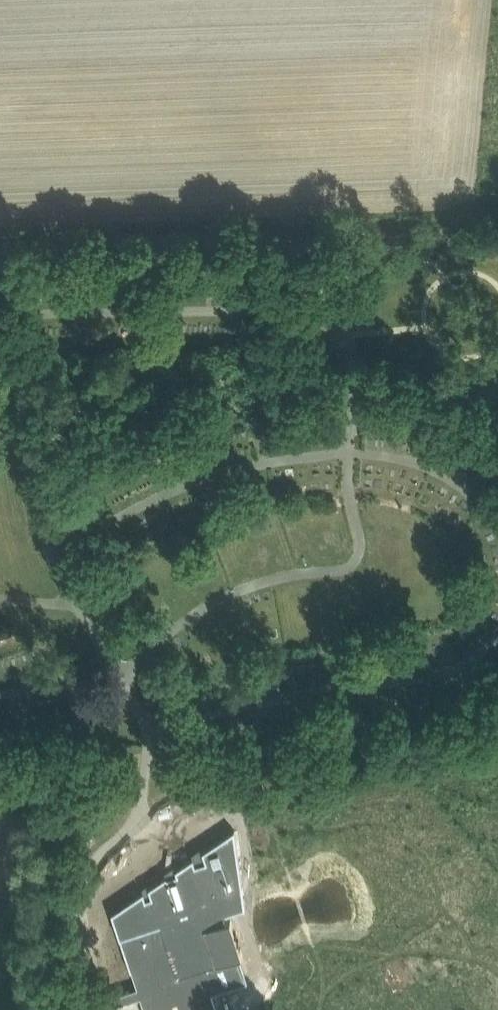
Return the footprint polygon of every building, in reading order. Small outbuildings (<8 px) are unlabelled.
[(112,912),(131,970),(132,970),(138,987),(121,993),(124,1002),(141,996),(145,1009),(219,1009),(213,993),(248,981),(240,956),(243,954),(241,948),(240,948),(238,941),(239,941),(239,939),(238,940),(235,933),(237,933),(236,932),(235,932),(233,925),(234,925),(231,918),(227,920),(225,914),(246,907),(235,829),(203,851),(206,860),(196,864),(194,857),(176,869),(178,873),(176,874),(169,876),(167,877),(167,876),(167,875),(149,887),(149,888),(150,888),(152,896),(146,898),(144,891),(113,912),(112,912)]
